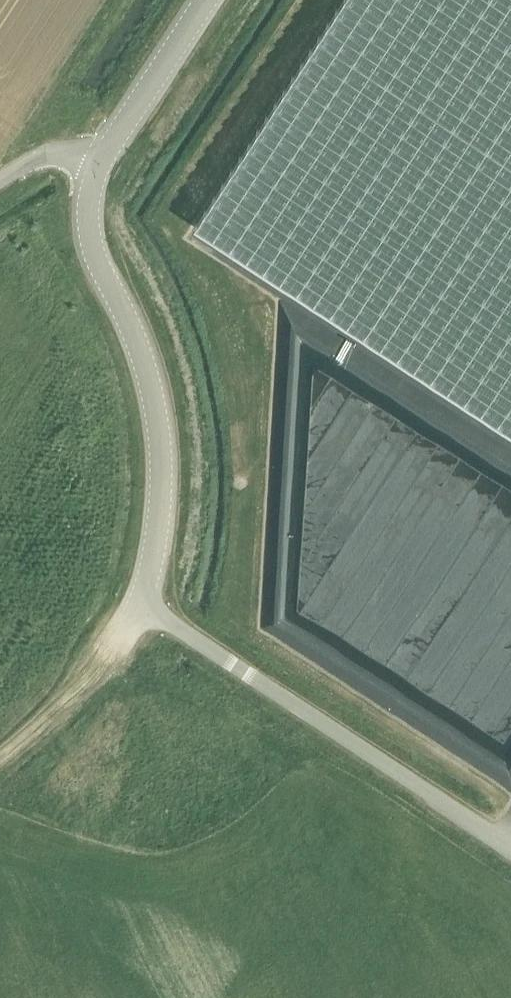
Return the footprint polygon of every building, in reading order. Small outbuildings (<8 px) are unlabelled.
[(510,432),(510,0),(344,0),(196,225),(510,432)]
